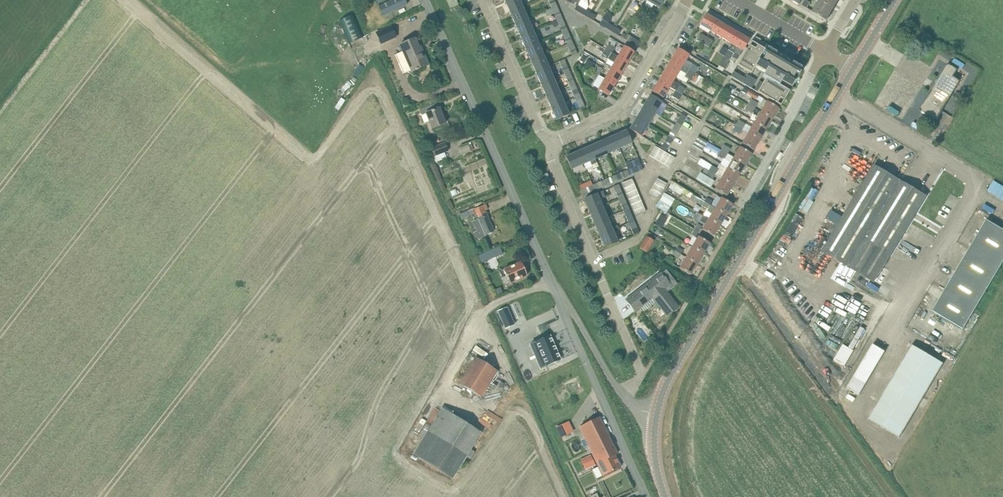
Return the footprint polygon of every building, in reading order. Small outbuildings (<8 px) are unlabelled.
[(352,8),(348,0),(342,0),(347,10),(352,8)] [(397,9),(408,4),(406,0),(394,0),(379,7),(383,16),(397,9)] [(523,7),(520,0),(507,0),(505,1),(510,12),(523,7)] [(548,0),(551,9),(557,6),(554,0),(548,0)] [(664,0),(648,0),(647,1),(659,9),(664,0)] [(810,3),(805,0),(802,5),(807,8),(810,3)] [(820,1),(833,9),(838,0),(820,0),(820,1)] [(833,9),(820,1),(813,12),(827,20),(833,9)] [(587,18),(590,13),(577,5),(574,10),(587,18)] [(562,18),(557,6),(551,9),(546,11),(548,16),(554,14),(556,20),(562,18)] [(515,24),(528,19),(523,7),(510,12),(515,24)] [(612,32),(615,27),(608,23),(613,16),(607,12),(599,25),(612,32)] [(593,21),(596,16),(590,13),(587,18),(593,21)] [(705,28),(711,31),(717,21),(706,14),(700,25),(705,28)] [(567,30),(562,18),(556,20),(551,23),(553,28),(559,26),(562,33),(567,30)] [(520,36),(533,31),(528,19),(515,24),(520,36)] [(721,38),(728,27),(717,21),(711,31),(721,38)] [(587,25),(581,28),(586,38),(591,36),(587,25)] [(391,26),(376,33),(381,44),(396,38),(391,26)] [(618,36),(621,31),(615,27),(612,32),(618,36)] [(732,44),(738,34),(728,27),(721,38),(732,44)] [(581,40),(586,38),(581,28),(576,30),(581,40)] [(581,40),(576,30),(571,32),(576,42),(581,40)] [(525,48),(538,43),(533,31),(520,36),(525,48)] [(603,48),(609,38),(598,31),(592,42),(603,48)] [(775,33),(771,39),(782,46),(786,40),(775,33)] [(569,34),(563,36),(567,45),(572,42),(569,34)] [(697,41),(703,44),(707,38),(701,34),(697,41)] [(743,51),(749,40),(738,34),(732,44),(729,50),(724,57),(719,66),(717,69),(723,72),(724,69),(725,70),(730,61),(735,64),(743,51)] [(637,47),(640,42),(634,38),(631,43),(637,47)] [(709,48),(713,41),(707,38),(703,44),(709,48)] [(421,52),(416,39),(407,43),(400,45),(403,54),(396,57),(404,74),(410,71),(410,72),(419,69),(428,65),(423,52),(421,52)] [(530,60),(543,55),(538,43),(525,48),(530,60)] [(749,45),(737,65),(751,73),(756,66),(765,71),(762,76),(766,78),(763,83),(760,88),(757,92),(780,106),(781,106),(781,105),(780,105),(778,104),(781,98),(783,100),(784,100),(789,91),(787,90),(790,86),(792,87),(794,82),(795,83),(796,81),(795,80),(794,81),(791,80),(796,72),(799,74),(798,75),(799,76),(800,74),(800,73),(803,68),(766,47),(764,49),(754,43),(752,46),(749,45)] [(612,53),(615,48),(608,44),(605,49),(612,53)] [(574,46),(568,48),(572,57),(578,54),(574,46)] [(628,63),(634,52),(624,46),(618,57),(628,63)] [(724,57),(729,50),(722,46),(718,53),(724,57)] [(621,74),(628,63),(618,57),(612,53),(605,49),(601,56),(614,63),(611,68),(621,74)] [(689,55),(678,49),(672,60),(695,74),(699,68),(693,64),(686,60),(689,55)] [(713,62),(716,56),(704,49),(700,56),(713,62)] [(535,72),(548,67),(543,55),(530,60),(535,72)] [(695,74),(672,60),(665,71),(676,77),(680,71),(686,74),(684,77),(695,83),(699,76),(695,74)] [(359,72),(364,74),(368,66),(363,63),(359,72)] [(566,64),(561,66),(565,74),(570,72),(566,64)] [(936,121),(942,112),(960,81),(953,77),(958,70),(948,64),(919,111),(936,121)] [(599,75),(602,69),(596,65),(592,71),(599,75)] [(541,84),(554,79),(548,67),(535,72),(541,84)] [(615,85),(621,74),(611,68),(605,79),(615,85)] [(595,81),(599,75),(592,71),(589,77),(595,81)] [(686,89),(679,85),(673,82),(676,77),(665,71),(659,81),(670,88),(670,87),(675,91),(682,95),(686,89)] [(571,75),(566,78),(570,86),(575,84),(571,75)] [(546,96),(559,91),(554,79),(541,84),(546,96)] [(608,96),(615,85),(605,79),(598,90),(608,96)] [(663,99),(670,88),(659,81),(652,92),(663,99)] [(344,93),(352,85),(349,82),(340,90),(344,93)] [(576,87),(571,90),(575,98),(580,96),(576,87)] [(551,108),(564,103),(559,91),(546,96),(551,108)] [(679,101),(682,95),(675,91),(672,97),(679,101)] [(761,103),(763,99),(759,96),(749,91),(747,94),(756,100),(761,103)] [(736,94),(733,101),(741,105),(744,98),(736,94)] [(655,114),(662,102),(650,95),(644,107),(655,114)] [(339,107),(343,110),(349,102),(344,99),(339,107)] [(582,99),(576,102),(580,110),(585,108),(582,99)] [(755,109),(758,104),(751,99),(748,105),(755,109)] [(724,100),(720,106),(739,117),(742,111),(724,100)] [(772,119),(778,108),(767,101),(760,112),(772,119)] [(439,109),(437,103),(428,107),(419,110),(421,115),(426,113),(432,129),(446,123),(440,108),(439,109)] [(556,120),(569,115),(564,103),(551,108),(556,120)] [(752,114),(755,109),(748,105),(745,110),(752,114)] [(648,125),(655,114),(644,107),(637,118),(648,125)] [(578,112),(581,120),(588,117),(584,109),(578,112)] [(713,118),(732,129),(736,121),(718,110),(713,118)] [(766,130),(772,119),(760,112),(754,122),(766,130)] [(681,114),(675,126),(679,129),(686,117),(681,114)] [(642,137),(648,125),(637,118),(630,130),(642,137)] [(742,130),(746,124),(739,120),(736,126),(742,130)] [(760,140),(766,130),(754,122),(748,133),(760,140)] [(739,135),(742,130),(736,126),(733,131),(736,133),(739,135)] [(673,129),(668,137),(673,140),(678,132),(673,129)] [(620,149),(632,144),(626,131),(614,136),(620,149)] [(753,151),(760,140),(748,133),(742,144),(753,151)] [(621,153),(619,149),(620,149),(614,136),(602,142),(608,154),(614,151),(616,156),(621,153)] [(703,152),(708,143),(698,137),(693,145),(703,152)] [(666,140),(661,148),(666,151),(671,143),(666,140)] [(596,159),(608,154),(602,142),(590,147),(596,159)] [(436,147),(431,149),(434,157),(448,151),(445,143),(436,147)] [(728,154),(731,149),(724,145),(721,150),(728,154)] [(477,146),(465,149),(466,154),(478,151),(477,146)] [(655,146),(649,156),(654,159),(660,149),(657,147),(655,146)] [(597,163),(595,159),(596,159),(590,147),(578,152),(583,164),(590,162),(592,166),(597,163)] [(745,165),(751,154),(743,149),(740,147),(733,158),(745,165)] [(660,149),(654,159),(659,162),(665,152),(661,150),(660,150),(660,149)] [(745,165),(733,158),(728,154),(721,150),(718,156),(730,163),(727,168),(739,175),(745,165)] [(571,170),(581,166),(583,164),(578,152),(566,157),(571,170)] [(665,152),(659,162),(664,165),(670,155),(666,153),(665,152)] [(670,155),(664,165),(669,168),(675,159),(675,158),(671,156),(670,155)] [(631,175),(643,170),(638,159),(626,164),(628,170),(631,175)] [(715,175),(719,170),(709,164),(701,159),(698,165),(704,169),(715,175)] [(848,267),(900,181),(874,166),(835,231),(823,251),(848,267)] [(733,186),(739,175),(727,168),(721,179),(733,186)] [(715,175),(704,169),(702,174),(700,173),(697,179),(711,187),(715,182),(712,180),(715,175)] [(616,175),(619,181),(627,177),(625,171),(616,175)] [(612,177),(605,180),(607,186),(615,182),(612,177)] [(632,179),(622,183),(624,188),(624,189),(634,185),(632,179)] [(657,179),(654,184),(664,189),(667,184),(657,179)] [(726,196),(733,186),(721,179),(715,189),(726,196)] [(874,282),(926,196),(900,181),(848,267),(874,282)] [(601,182),(593,185),(595,191),(603,187),(601,182)] [(654,184),(651,189),(661,194),(664,189),(654,184)] [(634,185),(624,189),(626,194),(636,190),(634,185)] [(589,187),(580,191),(583,196),(591,192),(589,187)] [(455,197),(461,194),(459,188),(452,191),(455,197)] [(620,189),(615,191),(618,199),(624,197),(620,189)] [(651,189),(648,194),(658,199),(661,194),(651,189)] [(636,190),(626,194),(628,199),(629,200),(639,195),(636,190)] [(590,212),(602,206),(599,200),(605,197),(603,192),(584,200),(590,212)] [(667,213),(669,210),(675,200),(663,193),(663,195),(660,199),(658,203),(662,205),(660,209),(667,213)] [(639,195),(629,200),(631,205),(641,201),(639,195)] [(705,202),(692,195),(690,199),(707,210),(706,211),(712,215),(709,219),(720,226),(727,215),(715,209),(710,206),(705,202)] [(727,215),(733,205),(722,198),(715,209),(727,215)] [(813,213),(819,201),(812,198),(807,210),(813,213)] [(625,200),(620,203),(624,211),(629,209),(625,200)] [(641,201),(631,205),(633,211),(643,206),(641,201)] [(477,240),(485,236),(494,232),(485,211),(488,210),(486,205),(482,206),(481,204),(473,207),(474,208),(458,215),(461,221),(476,214),(479,220),(483,229),(477,232),(474,234),(475,235),(477,240)] [(595,224),(607,218),(602,206),(590,212),(595,224)] [(643,206),(633,211),(636,216),(646,212),(643,206)] [(631,213),(625,215),(629,223),(634,221),(631,213)] [(663,221),(668,225),(674,216),(668,213),(663,221)] [(714,237),(720,226),(709,219),(704,216),(701,221),(706,224),(703,230),(714,237)] [(612,230),(607,218),(595,224),(600,236),(612,230)] [(957,270),(945,291),(933,311),(964,329),(976,309),(988,288),(1000,268),(1002,263),(1002,230),(987,220),(969,249),(957,270)] [(639,233),(636,226),(634,221),(629,223),(626,225),(628,230),(631,229),(634,236),(639,233)] [(605,248),(617,243),(612,230),(600,236),(605,248)] [(647,252),(654,241),(647,237),(640,248),(647,252)] [(704,254),(710,243),(698,237),(692,247),(704,254)] [(697,265),(704,254),(692,247),(686,258),(697,265)] [(691,275),(697,265),(686,258),(679,268),(691,275)] [(527,276),(521,262),(503,270),(506,276),(504,278),(507,285),(527,276)] [(678,307),(667,293),(677,284),(666,270),(626,300),(635,311),(653,298),(667,316),(678,307)] [(849,287),(856,279),(851,274),(843,282),(849,287)] [(621,308),(628,303),(624,298),(618,303),(621,308)] [(920,302),(915,312),(919,315),(924,304),(920,302)] [(843,314),(848,317),(852,310),(848,307),(843,314)] [(507,308),(498,312),(505,328),(515,324),(507,308)] [(535,343),(546,366),(560,360),(550,336),(535,343)] [(859,395),(885,352),(873,345),(847,388),(859,395)] [(900,438),(944,364),(912,346),(868,420),(900,438)] [(498,371),(475,357),(463,378),(459,384),(481,398),(498,371)] [(471,458),(475,452),(471,449),(481,433),(442,408),(437,417),(428,431),(413,455),(453,480),(468,456),(471,458)] [(602,476),(611,471),(620,467),(615,455),(617,454),(599,418),(590,422),(579,427),(602,476)] [(561,436),(572,431),(568,422),(557,427),(561,436)] [(586,470),(595,465),(591,456),(581,461),(586,470)]
